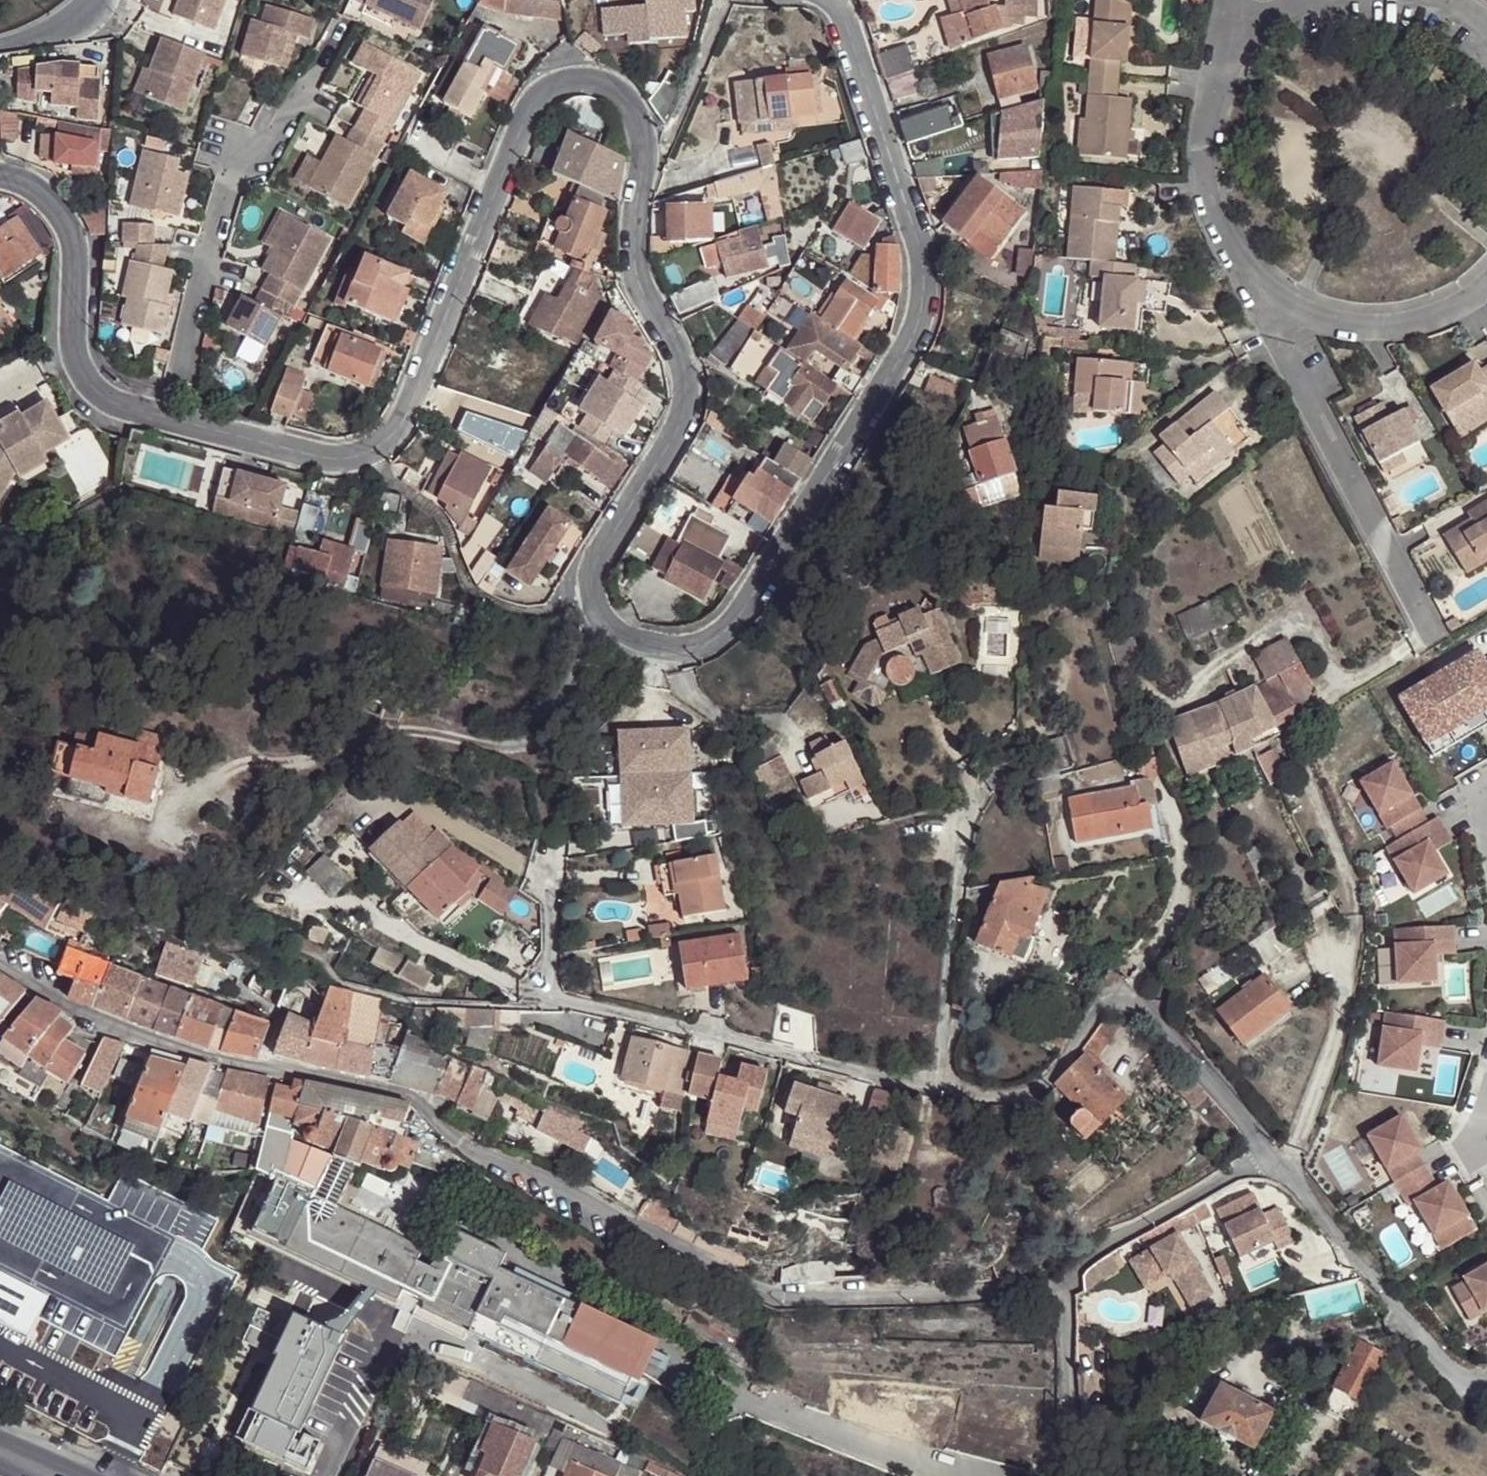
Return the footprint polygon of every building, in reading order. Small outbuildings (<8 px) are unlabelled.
[(176,29),(218,36),(225,0),(181,0),(176,29)] [(386,8),(388,3),(382,0),(367,0),(386,8)] [(388,3),(386,8),(419,22),(429,0),(382,0),(388,3)] [(478,1),(491,5),(506,9),(506,0),(478,0),(478,1)] [(535,0),(506,0),(506,9),(542,16),(544,0),(535,0)] [(559,1),(544,0),(542,16),(562,21),(559,1)] [(641,8),(597,10),(598,35),(622,35),(623,45),(643,44),(643,41),(680,39),(679,14),(689,14),(688,0),(640,0),(641,8)] [(1006,7),(991,6),(991,0),(948,0),(952,15),(941,18),(949,48),(1014,26),(1014,24),(1006,23),(1006,7)] [(1025,0),(1006,0),(1006,7),(1006,23),(1014,24),(1025,24),(1024,15),(1025,0)] [(1024,15),(1039,16),(1039,0),(1025,0),(1024,15)] [(1092,72),(1118,74),(1119,61),(1126,62),(1128,36),(1129,24),(1123,24),(1125,0),(1098,0),(1092,72)] [(1123,24),(1129,24),(1131,0),(1125,0),(1123,24)] [(491,5),(478,1),(469,18),(480,23),(491,5)] [(263,23),(254,20),(243,56),(282,67),(291,33),(298,35),(311,38),(317,18),(268,5),(263,23)] [(487,28),(445,102),(471,116),(485,92),(488,93),(503,68),(506,70),(521,45),(487,28)] [(150,92),(147,103),(184,116),(205,59),(164,43),(146,90),(150,92)] [(906,44),(878,54),(886,75),(888,75),(914,66),(906,44)] [(358,129),(385,143),(423,75),(369,45),(357,66),(375,75),(380,78),(363,109),(367,111),(357,128),(358,129)] [(1002,96),(1019,91),(1038,86),(1028,45),(991,54),(1002,96)] [(744,124),(776,119),(825,113),(816,61),(793,65),(793,74),(738,82),(744,124)] [(79,118),(99,120),(100,80),(97,80),(98,67),(60,65),(15,73),(20,100),(39,104),(40,93),(55,93),(53,105),(79,108),(79,118)] [(914,66),(888,75),(896,99),(924,90),(916,65),(914,66)] [(684,87),(685,84),(663,68),(650,88),(656,97),(656,99),(662,116),(684,87)] [(1118,74),(1092,72),(1087,118),(1082,118),(1079,153),(1124,158),(1125,141),(1126,130),(1129,98),(1116,97),(1118,74)] [(380,78),(375,75),(371,83),(364,80),(352,103),(363,109),(380,78)] [(136,99),(147,103),(150,92),(146,90),(140,88),(136,99)] [(1006,111),(1023,104),(1019,91),(1002,96),(1006,111)] [(588,92),(572,94),(575,107),(577,113),(580,113),(583,106),(591,93),(589,92),(588,92)] [(1040,150),(1043,98),(1029,103),(1024,114),(1016,113),(1013,133),(1003,132),(1002,157),(1021,158),(1022,148),(1040,150)] [(957,104),(949,107),(952,119),(960,116),(957,104)] [(901,123),(908,145),(963,126),(960,116),(952,119),(949,107),(901,123)] [(38,117),(37,124),(59,128),(58,163),(75,164),(101,165),(102,145),(111,145),(112,130),(102,129),(99,127),(58,120),(38,117)] [(778,130),(776,119),(744,124),(746,134),(778,130)] [(350,210),(386,144),(385,143),(358,129),(351,142),(340,137),(325,165),(312,190),(350,210)] [(573,132),(552,172),(581,186),(605,197),(617,203),(621,156),(573,132)] [(863,137),(847,142),(853,163),(869,158),(863,137)] [(759,143),(760,169),(775,164),(771,151),(769,141),(759,143)] [(145,148),(131,203),(179,216),(191,172),(178,170),(180,157),(145,148)] [(1028,155),(1028,167),(1042,166),(1041,154),(1028,155)] [(299,182),(312,190),(325,165),(312,158),(299,182)] [(101,165),(75,164),(74,173),(100,174),(101,165)] [(1013,169),(1012,184),(1012,188),(1044,191),(1047,164),(1042,166),(1028,167),(1027,167),(1013,169)] [(1003,169),(981,171),(978,177),(992,187),(1003,169)] [(1013,169),(1003,169),(1002,182),(1012,184),(1013,169)] [(750,172),(717,183),(722,200),(755,189),(750,172)] [(411,173),(387,219),(405,228),(402,235),(424,246),(432,230),(430,228),(448,195),(411,173)] [(917,178),(919,189),(933,187),(932,177),(917,178)] [(992,187),(978,177),(944,224),(970,242),(978,230),(966,222),(992,187)] [(605,197),(581,186),(574,199),(600,210),(605,197)] [(1027,211),(992,187),(966,222),(978,230),(1002,247),(1027,211)] [(1075,187),(1068,256),(1095,258),(1114,260),(1118,207),(1126,207),(1128,191),(1075,187)] [(600,210),(574,199),(565,219),(559,217),(556,222),(545,218),(537,238),(585,259),(598,252),(590,250),(595,233),(604,211),(600,210)] [(845,236),(861,208),(850,202),(833,229),(845,236)] [(15,219),(18,224),(31,215),(25,205),(12,214),(15,219)] [(107,205),(79,210),(93,234),(105,234),(107,205)] [(689,241),(711,239),(708,206),(687,208),(689,241)] [(669,243),(689,241),(687,208),(667,209),(669,243)] [(872,215),(861,208),(845,236),(866,248),(883,221),(872,215)] [(874,210),(872,215),(883,221),(885,217),(874,210)] [(275,249),(293,217),(284,212),(266,244),(275,249)] [(6,273),(38,253),(39,256),(52,247),(31,215),(18,224),(15,219),(0,228),(0,263),(6,273)] [(290,305),(293,306),(331,238),(293,217),(275,249),(264,269),(270,273),(261,289),(264,291),(290,305)] [(760,238),(757,224),(721,236),(722,241),(702,248),(709,269),(722,266),(726,277),(752,270),(744,243),(760,238)] [(125,225),(125,244),(156,243),(155,225),(125,225)] [(1002,247),(978,230),(970,242),(993,259),(1002,247)] [(590,250),(598,252),(604,235),(595,233),(590,250)] [(793,265),(785,235),(772,237),(779,270),(793,265)] [(898,248),(895,237),(880,241),(881,247),(898,248)] [(768,265),(760,238),(744,243),(752,270),(768,265)] [(168,244),(140,245),(137,261),(132,261),(124,298),(130,300),(124,327),(166,337),(172,309),(166,308),(174,271),(164,268),(168,244)] [(898,248),(881,247),(877,247),(877,270),(875,294),(895,295),(898,248)] [(1036,280),(1039,254),(1025,252),(1023,279),(1036,280)] [(835,268),(846,275),(853,264),(843,258),(835,268)] [(1114,260),(1095,258),(1093,276),(1106,278),(1102,328),(1134,330),(1137,302),(1138,279),(1135,278),(1136,262),(1114,260)] [(573,260),(571,264),(577,266),(581,268),(583,264),(573,260)] [(355,286),(345,309),(392,327),(405,293),(409,281),(366,262),(355,286)] [(852,278),(875,294),(877,270),(855,265),(852,278)] [(540,327),(579,348),(605,299),(595,276),(596,274),(581,268),(577,266),(557,300),(540,327)] [(229,279),(221,276),(218,287),(227,289),(229,279)] [(713,278),(669,297),(678,316),(721,296),(713,278)] [(1138,279),(1137,302),(1145,302),(1147,280),(1138,279)] [(343,313),(345,309),(355,286),(345,281),(333,309),(343,313)] [(849,281),(823,319),(831,324),(852,338),(873,308),(879,311),(897,324),(901,316),(900,310),(886,300),(880,297),(878,300),(849,281)] [(284,319),(290,305),(264,291),(256,304),(245,298),(229,329),(263,346),(278,315),(284,319)] [(405,293),(392,327),(395,329),(409,295),(405,293)] [(540,327),(557,300),(545,293),(529,320),(540,327)] [(737,318),(752,327),(760,315),(746,305),(737,318)] [(15,327),(4,310),(0,313),(0,337),(15,327)] [(617,312),(615,317),(630,326),(633,322),(617,312)] [(812,312),(804,326),(823,338),(829,327),(831,324),(823,319),(812,312)] [(621,355),(612,368),(614,370),(637,384),(645,371),(648,373),(656,360),(645,354),(649,347),(636,339),(640,333),(630,326),(615,317),(599,342),(621,355)] [(729,330),(745,340),(752,327),(737,318),(729,330)] [(804,326),(788,350),(807,362),(819,344),(818,344),(823,338),(804,326)] [(757,348),(764,335),(752,327),(745,340),(757,348)] [(861,349),(856,345),(829,327),(823,338),(818,344),(819,344),(851,364),(857,353),(861,349)] [(985,360),(1021,372),(1028,344),(1026,337),(1000,327),(985,360)] [(731,361),(745,340),(729,330),(714,351),(731,361)] [(317,367),(328,371),(342,335),(330,331),(317,367)] [(328,371),(368,386),(381,350),(342,335),(328,371)] [(876,365),(881,356),(876,354),(857,341),(856,345),(861,349),(857,353),(871,362),(876,365)] [(766,390),(787,405),(798,388),(791,384),(804,365),(779,349),(766,369),(776,375),(766,390)] [(381,350),(368,386),(372,387),(385,352),(381,350)] [(513,364),(516,356),(507,352),(503,361),(513,364)] [(1125,380),(1126,363),(1078,357),(1074,391),(1095,394),(1094,410),(1140,413),(1142,381),(1133,380),(1125,380)] [(856,394),(867,378),(843,362),(832,378),(839,383),(849,390),(856,394)] [(1471,378),(1482,371),(1477,362),(1465,369),(1471,378)] [(1134,363),(1126,363),(1125,380),(1133,380),(1134,363)] [(832,393),(837,387),(804,365),(791,384),(798,388),(825,405),(832,393)] [(1482,371),(1471,378),(1465,369),(1435,388),(1455,422),(1486,403),(1486,368),(1482,371)] [(637,384),(614,370),(606,382),(599,377),(588,394),(578,411),(585,416),(578,427),(604,443),(611,431),(623,438),(633,422),(643,406),(632,399),(640,386),(637,384)] [(281,379),(265,409),(285,420),(286,419),(298,395),(301,390),(281,379)] [(842,399),(849,390),(839,383),(837,387),(832,393),(842,399)] [(798,388),(787,405),(814,422),(825,405),(798,388)] [(850,404),(856,394),(849,390),(842,399),(850,404)] [(1095,394),(1074,391),(1071,409),(1094,410),(1095,394)] [(1190,471),(1229,440),(1213,420),(1231,407),(1218,392),(1162,438),(1167,443),(1156,451),(1180,480),(1190,471)] [(309,401),(298,395),(286,419),(296,424),(309,401)] [(1359,408),(1361,413),(1377,405),(1375,399),(1359,408)] [(95,424),(76,408),(74,406),(55,418),(45,402),(19,417),(21,421),(0,434),(0,496),(15,472),(13,468),(41,452),(43,455),(95,424)] [(1358,415),(1382,461),(1402,450),(1420,441),(1403,409),(1390,416),(1382,402),(1377,405),(1361,413),(1358,415)] [(1486,415),(1486,403),(1455,422),(1461,430),(1486,415)] [(565,419),(544,406),(535,420),(530,428),(549,443),(540,457),(555,468),(565,455),(610,488),(626,465),(613,455),(609,460),(560,425),(565,419)] [(962,431),(970,451),(1004,439),(995,418),(985,423),(981,414),(972,417),(974,426),(962,431)] [(484,452),(502,461),(513,441),(495,432),(484,452)] [(1004,439),(970,451),(981,484),(1015,473),(1004,439)] [(1236,448),(1229,440),(1190,471),(1197,480),(1236,448)] [(813,462),(785,446),(773,465),(774,465),(801,482),(812,462),(813,462)] [(764,466),(767,461),(747,450),(744,454),(764,466)] [(1402,450),(1382,461),(1389,473),(1409,462),(1402,450)] [(453,505),(465,512),(490,466),(459,451),(451,466),(436,496),(453,505)] [(45,459),(43,455),(41,452),(13,468),(15,472),(17,476),(45,459)] [(546,480),(555,468),(540,457),(531,469),(546,480)] [(765,537),(801,482),(773,465),(767,461),(764,466),(753,482),(746,477),(740,485),(733,481),(715,510),(765,537)] [(436,496),(451,466),(443,462),(427,492),(436,496)] [(210,511),(225,515),(236,480),(238,472),(223,467),(210,511)] [(238,472),(236,480),(264,488),(266,480),(238,472)] [(1036,537),(1076,540),(1078,516),(1089,516),(1091,481),(1052,479),(1050,497),(1039,496),(1036,537)] [(225,515),(272,530),(286,486),(266,480),(264,488),(236,480),(225,515)] [(383,494),(382,494),(375,522),(396,524),(403,496),(383,494)] [(1468,512),(1472,519),(1444,536),(1466,572),(1486,559),(1486,500),(1468,512)] [(303,503),(294,536),(310,541),(320,508),(303,503)] [(459,524),(469,529),(476,518),(465,512),(453,505),(449,511),(462,518),(459,524)] [(552,509),(509,569),(531,584),(574,525),(552,509)] [(668,574),(666,577),(701,596),(720,564),(715,561),(729,536),(691,516),(676,544),(683,547),(668,574)] [(351,548),(366,553),(375,523),(361,519),(351,548)] [(660,539),(640,525),(624,551),(645,563),(660,539)] [(1075,552),(1076,540),(1036,537),(1036,549),(1075,552)] [(676,544),(666,538),(651,565),(668,574),(683,547),(676,544)] [(434,594),(438,574),(440,558),(441,550),(388,542),(381,585),(384,586),(434,594)] [(322,545),(320,555),(347,561),(349,554),(322,545)] [(347,561),(320,555),(298,549),(293,570),(334,581),(341,583),(344,575),(347,561)] [(493,564),(497,558),(492,553),(488,559),(493,564)] [(739,578),(746,568),(729,557),(722,566),(727,570),(718,582),(728,588),(739,578)] [(452,576),(451,560),(440,558),(438,574),(452,576)] [(341,583),(334,581),(333,587),(351,592),(355,577),(344,575),(341,583)] [(1002,600),(1003,584),(984,583),(983,599),(1002,600)] [(434,594),(384,586),(381,596),(450,615),(454,606),(433,601),(434,594)] [(1238,586),(1226,592),(1238,618),(1250,612),(1238,586)] [(1238,618),(1226,592),(1181,613),(1192,640),(1238,618)] [(885,692),(890,684),(887,678),(886,671),(889,664),(894,660),(902,659),(909,662),(913,667),(914,675),(928,669),(931,676),(961,664),(937,609),(922,615),(919,609),(899,617),(901,623),(876,632),(879,639),(865,645),(849,671),(885,692)] [(1022,613),(1020,637),(1026,637),(1028,614),(1022,613)] [(1461,624),(1451,630),(1454,635),(1464,628),(1461,624)] [(1300,706),(1310,685),(1284,636),(1268,643),(1282,674),(1279,675),(1297,711),(1300,706)] [(1282,674),(1268,643),(1250,652),(1265,682),(1279,675),(1282,674)] [(1401,694),(1436,752),(1448,745),(1442,734),(1486,707),(1486,661),(1480,648),(1401,694)] [(887,678),(890,684),(891,685),(898,687),(906,686),(912,682),(914,675),(913,667),(909,662),(902,659),(894,660),(889,664),(886,671),(887,678)] [(1273,723),(1297,711),(1279,675),(1265,682),(1243,692),(1257,731),(1273,723)] [(827,679),(817,685),(832,711),(843,704),(827,679)] [(1248,735),(1257,731),(1243,692),(1219,703),(1167,722),(1184,773),(1253,748),(1248,735)] [(1442,734),(1448,745),(1486,722),(1486,707),(1442,734)] [(685,731),(617,736),(619,757),(619,764),(624,828),(672,824),(675,842),(706,836),(705,820),(692,824),(685,731)] [(166,742),(141,734),(137,747),(103,736),(97,754),(60,741),(52,771),(70,776),(65,794),(103,805),(109,788),(126,793),(124,800),(145,806),(166,742)] [(813,756),(830,748),(824,735),(807,742),(813,756)] [(766,739),(749,764),(760,789),(788,772),(777,755),(766,739)] [(843,742),(830,748),(813,756),(819,769),(796,779),(806,798),(828,787),(844,779),(858,773),(843,742)] [(1266,776),(1281,769),(1271,748),(1256,756),(1266,776)] [(1138,754),(1127,758),(1130,768),(1141,765),(1138,754)] [(1393,761),(1359,780),(1387,828),(1391,825),(1399,840),(1387,847),(1415,894),(1448,874),(1434,851),(1429,842),(1446,832),(1437,817),(1429,823),(1393,761)] [(863,782),(858,773),(844,779),(850,788),(863,782)] [(1290,788),(1284,776),(1275,779),(1280,792),(1290,788)] [(1096,839),(1139,835),(1161,833),(1160,828),(1152,787),(1148,782),(1146,781),(1141,780),(1139,779),(1135,785),(1088,794),(1096,839)] [(390,790),(379,800),(403,825),(414,815),(390,790)] [(352,826),(359,834),(371,846),(362,855),(377,871),(386,863),(440,920),(470,895),(465,890),(475,874),(479,867),(450,847),(418,811),(414,815),(403,825),(379,800),(352,826)] [(1446,832),(1429,842),(1434,851),(1451,840),(1446,832)] [(349,882),(324,855),(307,870),(332,897),(349,882)] [(709,856),(670,863),(675,891),(679,916),(718,910),(709,856)] [(675,891),(670,863),(653,866),(659,894),(675,891)] [(479,867),(475,874),(484,881),(471,901),(496,917),(512,890),(479,867)] [(7,902),(46,927),(62,899),(61,897),(49,891),(45,897),(4,869),(0,874),(0,913),(7,902)] [(1035,876),(1001,881),(991,899),(1036,916),(1045,889),(1033,885),(1035,876)] [(1036,916),(991,899),(974,942),(1008,955),(1017,934),(1028,938),(1036,916)] [(65,916),(77,921),(82,908),(71,902),(65,916)] [(643,926),(645,940),(666,936),(663,922),(643,926)] [(60,938),(69,941),(74,928),(65,924),(60,938)] [(1451,927),(1393,930),(1396,984),(1434,983),(1433,955),(1432,945),(1452,945),(1451,927)] [(171,978),(189,985),(205,949),(165,932),(162,943),(152,970),(171,978)] [(1017,934),(1008,955),(1034,965),(1037,957),(1033,955),(1039,944),(1028,938),(1017,934)] [(66,949),(69,941),(60,938),(51,961),(59,965),(66,949)] [(1265,938),(1253,948),(1267,967),(1279,956),(1265,938)] [(706,983),(740,977),(734,941),(674,950),(680,993),(706,989),(706,983)] [(1433,955),(1453,955),(1452,945),(1432,945),(1433,955)] [(95,1009),(111,966),(66,949),(59,965),(57,972),(56,974),(74,981),(68,998),(95,1009)] [(372,967),(426,993),(434,977),(380,951),(372,967)] [(219,971),(231,976),(236,962),(223,956),(219,971)] [(49,966),(57,972),(59,965),(51,961),(49,966)] [(95,1009),(125,1020),(140,978),(111,966),(95,1009)] [(1205,1000),(1216,1013),(1235,999),(1263,977),(1253,966),(1211,996),(1205,1000)] [(26,993),(0,975),(0,1026),(26,993)] [(246,988),(277,1011),(277,1009),(283,994),(285,984),(252,975),(246,988)] [(740,983),(740,977),(706,983),(706,989),(740,983)] [(1235,999),(1216,1013),(1244,1049),(1290,1013),(1284,1004),(1263,977),(1235,999)] [(125,1020),(153,1031),(168,987),(140,978),(125,1020)] [(323,1011),(330,992),(309,981),(299,996),(323,1011)] [(153,1031),(175,1039),(191,997),(168,987),(153,1031)] [(325,1041),(344,1045),(356,996),(332,989),(330,992),(323,1011),(317,1028),(315,1035),(325,1037),(325,1041)] [(283,994),(277,1009),(287,1014),(292,999),(283,994)] [(337,1072),(386,1083),(392,1049),(386,1047),(378,1045),(385,1003),(356,996),(344,1045),(337,1072)] [(175,1039),(206,1049),(213,1028),(199,1021),(206,1002),(191,997),(175,1039)] [(63,1012),(36,998),(4,1038),(45,1068),(69,1084),(86,1056),(66,1043),(72,1032),(58,1020),(62,1014),(63,1012)] [(220,1052),(233,1012),(206,1002),(199,1021),(213,1028),(206,1049),(220,1052)] [(386,1047),(393,1005),(385,1003),(378,1045),(386,1047)] [(269,1025),(233,1012),(220,1052),(258,1060),(269,1025)] [(1441,1021),(1383,1012),(1375,1066),(1413,1072),(1417,1045),(1419,1035),(1439,1038),(1441,1021)] [(276,1052),(306,1064),(315,1035),(317,1028),(287,1015),(276,1052)] [(1102,1021),(1087,1047),(1099,1061),(1122,1022),(1102,1021)] [(306,1064),(337,1072),(344,1045),(325,1041),(325,1037),(315,1035),(306,1064)] [(1439,1038),(1419,1035),(1417,1045),(1437,1048),(1439,1038)] [(125,1043),(105,1036),(94,1062),(113,1068),(125,1043)] [(436,1095),(454,1058),(437,1048),(407,1037),(389,1084),(425,1093),(436,1095)] [(4,1038),(0,1046),(0,1079),(33,1097),(45,1068),(4,1038)] [(625,1078),(683,1094),(690,1055),(636,1040),(625,1078)] [(1081,1052),(1085,1057),(1101,1072),(1107,1068),(1099,1061),(1087,1047),(1081,1052)] [(186,1060),(151,1051),(151,1058),(184,1070),(186,1060)] [(693,1073),(698,1054),(693,1053),(688,1072),(693,1073)] [(721,1060),(698,1054),(693,1073),(689,1093),(713,1099),(708,1121),(738,1129),(743,1106),(757,1109),(766,1070),(740,1064),(738,1076),(737,1081),(717,1076),(718,1071),(721,1060)] [(1085,1057),(1056,1084),(1083,1110),(1085,1113),(1098,1126),(1127,1098),(1101,1072),(1085,1057)] [(184,1070),(151,1058),(129,1116),(161,1129),(184,1070)] [(456,1102),(472,1069),(454,1058),(436,1095),(456,1102)] [(472,1110),(488,1074),(474,1067),(472,1069),(456,1102),(472,1110)] [(212,1071),(190,1119),(210,1126),(217,1104),(224,1076),(212,1071)] [(227,1071),(224,1076),(217,1104),(261,1115),(269,1085),(270,1080),(227,1071)] [(738,1076),(718,1071),(717,1076),(737,1081),(738,1076)] [(472,1110),(489,1117),(498,1097),(505,1081),(488,1074),(472,1110)] [(274,1085),(265,1126),(287,1131),(291,1132),(292,1128),(307,1131),(306,1132),(306,1137),(310,1140),(314,1140),(313,1143),(324,1148),(335,1152),(333,1157),(349,1162),(359,1167),(361,1161),(384,1170),(386,1165),(387,1168),(390,1171),(395,1169),(397,1165),(409,1169),(410,1161),(442,1173),(452,1151),(440,1143),(441,1139),(428,1127),(408,1107),(399,1103),(388,1101),(369,1098),(332,1089),(295,1080),(292,1090),(274,1085)] [(505,1081),(498,1097),(519,1107),(517,1112),(537,1122),(547,1100),(511,1085),(505,1081)] [(792,1133),(835,1146),(849,1104),(792,1085),(782,1113),(795,1118),(792,1133)] [(879,1120),(886,1096),(867,1090),(859,1119),(878,1124),(879,1120)] [(550,1101),(547,1100),(537,1122),(534,1129),(584,1150),(591,1134),(578,1129),(584,1114),(550,1101)] [(217,1104),(210,1126),(240,1133),(244,1118),(259,1122),(261,1115),(217,1104)] [(988,1106),(988,1116),(1002,1117),(1001,1106),(988,1106)] [(487,1121),(489,1117),(472,1110),(470,1114),(487,1121)] [(1085,1113),(1083,1110),(1080,1112),(1071,1119),(1069,1125),(1085,1140),(1100,1126),(1098,1126),(1085,1113)] [(129,1116),(123,1130),(145,1140),(156,1144),(161,1129),(129,1116)] [(1400,1116),(1366,1136),(1393,1184),(1424,1166),(1417,1153),(1421,1151),(1400,1116)] [(244,1118),(240,1133),(255,1137),(259,1122),(244,1118)] [(738,1129),(708,1121),(706,1133),(735,1140),(738,1129)] [(265,1126),(256,1170),(275,1178),(329,1203),(349,1162),(333,1157),(335,1152),(324,1148),(308,1180),(280,1167),(287,1131),(265,1126)] [(665,1155),(680,1160),(681,1146),(653,1129),(646,1141),(665,1155)] [(123,1130),(117,1143),(140,1154),(145,1140),(123,1130)] [(831,1158),(835,1146),(792,1133),(788,1145),(831,1158)] [(31,1338),(41,1319),(114,1357),(155,1281),(164,1276),(174,1275),(183,1282),(186,1290),(185,1299),(151,1370),(142,1379),(161,1390),(177,1400),(238,1274),(209,1259),(203,1250),(0,1146),(0,1321),(31,1338)] [(1437,1189),(1424,1166),(1393,1184),(1407,1207),(1414,1203),(1442,1250),(1473,1233),(1464,1218),(1467,1217),(1448,1183),(1437,1189)] [(432,1259),(427,1261),(422,1264),(413,1259),(420,1245),(413,1243),(393,1234),(329,1203),(275,1178),(269,1192),(263,1208),(254,1204),(244,1200),(233,1228),(256,1239),(363,1291),(375,1296),(394,1306),(401,1290),(411,1295),(405,1311),(456,1336),(460,1328),(613,1398),(639,1342),(471,1264),(475,1256),(445,1241),(437,1259),(432,1259)] [(1247,1184),(1235,1190),(1244,1206),(1255,1200),(1247,1184)] [(254,1204),(263,1208),(269,1192),(260,1188),(254,1204)] [(946,1204),(944,1193),(944,1192),(940,1188),(935,1188),(932,1191),(932,1196),(934,1207),(946,1204)] [(1235,1190),(1212,1202),(1238,1252),(1271,1236),(1275,1242),(1290,1234),(1272,1199),(1258,1207),(1255,1200),(1244,1206),(1235,1190)] [(671,1234),(679,1219),(677,1212),(648,1197),(646,1200),(638,1216),(671,1234)] [(1176,1215),(1141,1235),(1148,1249),(1138,1255),(1152,1280),(1170,1270),(1184,1294),(1206,1282),(1177,1232),(1184,1229),(1176,1215)] [(256,1239),(233,1228),(225,1246),(249,1257),(256,1239)] [(471,1264),(639,1342),(642,1334),(492,1264),(498,1250),(451,1229),(445,1241),(475,1256),(471,1264)] [(1152,1280),(1138,1255),(1129,1260),(1143,1285),(1152,1280)] [(780,1268),(781,1282),(834,1281),(833,1260),(800,1261),(780,1268)] [(1452,1291),(1470,1322),(1486,1312),(1486,1267),(1464,1280),(1466,1283),(1452,1291)] [(1213,1292),(1206,1282),(1184,1294),(1189,1306),(1213,1292)] [(375,1296),(363,1291),(342,1319),(325,1327),(293,1314),(275,1355),(280,1357),(242,1442),(311,1473),(323,1445),(303,1435),(346,1339),(347,1330),(375,1296)] [(693,1308),(688,1306),(679,1321),(741,1358),(742,1357),(749,1343),(709,1319),(693,1308)] [(1350,1354),(1332,1384),(1359,1399),(1376,1367),(1350,1354)] [(454,1400),(474,1409),(484,1389),(465,1379),(454,1400)] [(1272,1412),(1221,1384),(1201,1422),(1219,1432),(1217,1435),(1232,1443),(1234,1440),(1252,1449),(1272,1412)] [(474,1409),(468,1420),(488,1429),(492,1422),(503,1397),(484,1389),(474,1409)] [(545,1415),(503,1397),(492,1422),(534,1440),(541,1423),(545,1415)] [(554,1418),(545,1415),(541,1423),(550,1428),(554,1418)] [(566,1424),(554,1418),(550,1428),(562,1433),(566,1424)] [(488,1429),(480,1451),(486,1454),(477,1475),(518,1475),(534,1440),(492,1422),(488,1429)] [(729,1429),(718,1423),(712,1433),(723,1439),(729,1429)] [(560,1438),(547,1465),(561,1471),(566,1461),(570,1462),(577,1466),(584,1449),(560,1438)] [(584,1449),(577,1466),(602,1475),(613,1475),(619,1464),(584,1449)] [(480,1451),(469,1475),(477,1475),(486,1454),(480,1451)] [(363,1475),(404,1475),(370,1460),(363,1475)] [(647,1461),(642,1472),(651,1475),(662,1475),(665,1468),(647,1461)] [(570,1462),(564,1475),(602,1475),(577,1466),(570,1462)] [(640,1473),(619,1464),(613,1475),(638,1475),(640,1473)]
